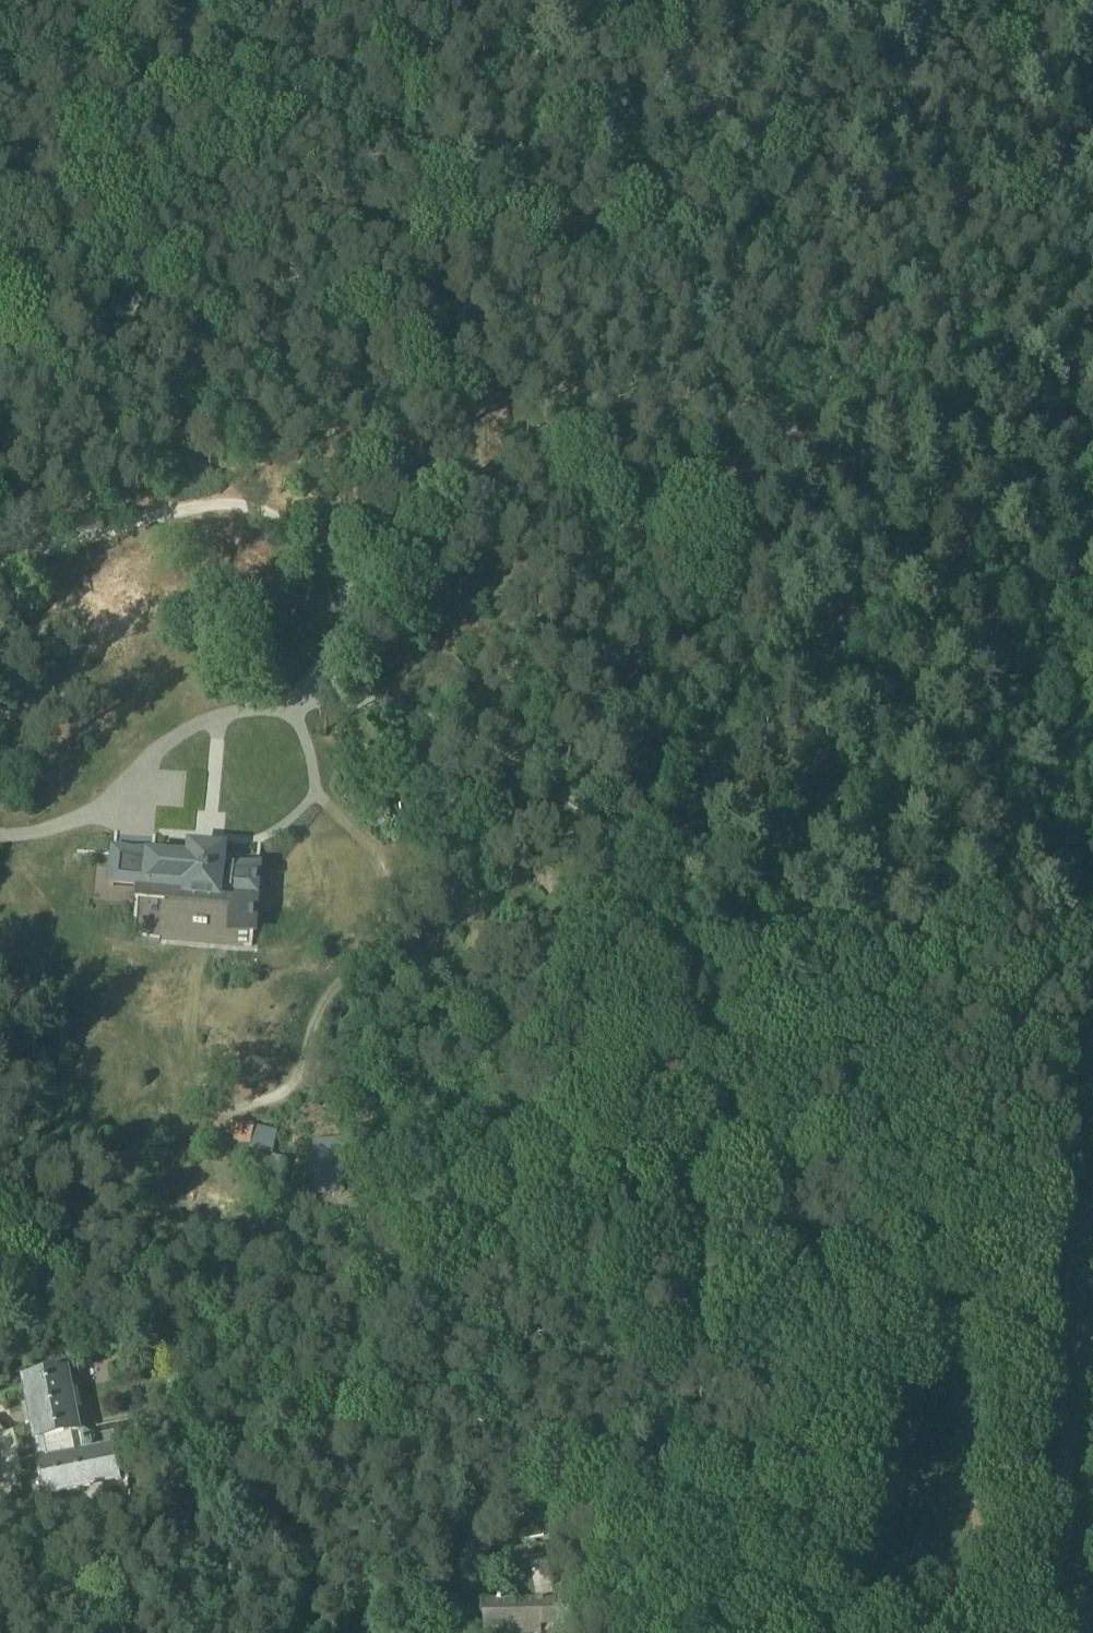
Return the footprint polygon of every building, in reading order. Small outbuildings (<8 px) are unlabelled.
[(149,875),(111,871),(110,886),(139,888),(138,902),(166,905),(167,894),(193,896),(193,900),(196,901),(196,905),(213,907),(214,902),(217,902),(218,895),(256,899),(258,870),(220,867),(221,857),(223,857),(223,855),(216,854),(216,852),(198,850),(198,853),(191,852),(190,854),(193,855),(192,858),(154,855),(154,854),(151,854),(149,875)] [(84,1432),(80,1433),(68,1371),(19,1381),(32,1448),(35,1447),(38,1461),(36,1461),(43,1498),(119,1483),(112,1446),(89,1450),(92,1446),(90,1436),(84,1432)] [(161,1409),(160,1409),(159,1409),(158,1409),(158,1410),(157,1410),(156,1410),(156,1411),(155,1411),(155,1412),(154,1412),(154,1413),(153,1414),(153,1415),(153,1416),(153,1417),(153,1418),(153,1419),(153,1420),(154,1420),(154,1421),(155,1422),(156,1423),(157,1423),(157,1424),(158,1424),(159,1424),(160,1424),(161,1424),(162,1424),(163,1424),(163,1423),(164,1423),(165,1422),(166,1421),(166,1420),(167,1420),(167,1419),(167,1418),(167,1417),(167,1416),(167,1415),(167,1414),(166,1413),(166,1412),(165,1412),(165,1411),(164,1411),(164,1410),(163,1410),(162,1410),(162,1409),(161,1409)] [(485,1606),(486,1632),(560,1632),(559,1627),(558,1626),(564,1625),(567,1625),(568,1606),(565,1607),(562,1587),(555,1588),(552,1588),(545,1548),(538,1549),(527,1551),(508,1554),(509,1582),(511,1582),(511,1586),(534,1585),(535,1598),(536,1601),(536,1603),(512,1604),(485,1606)]
